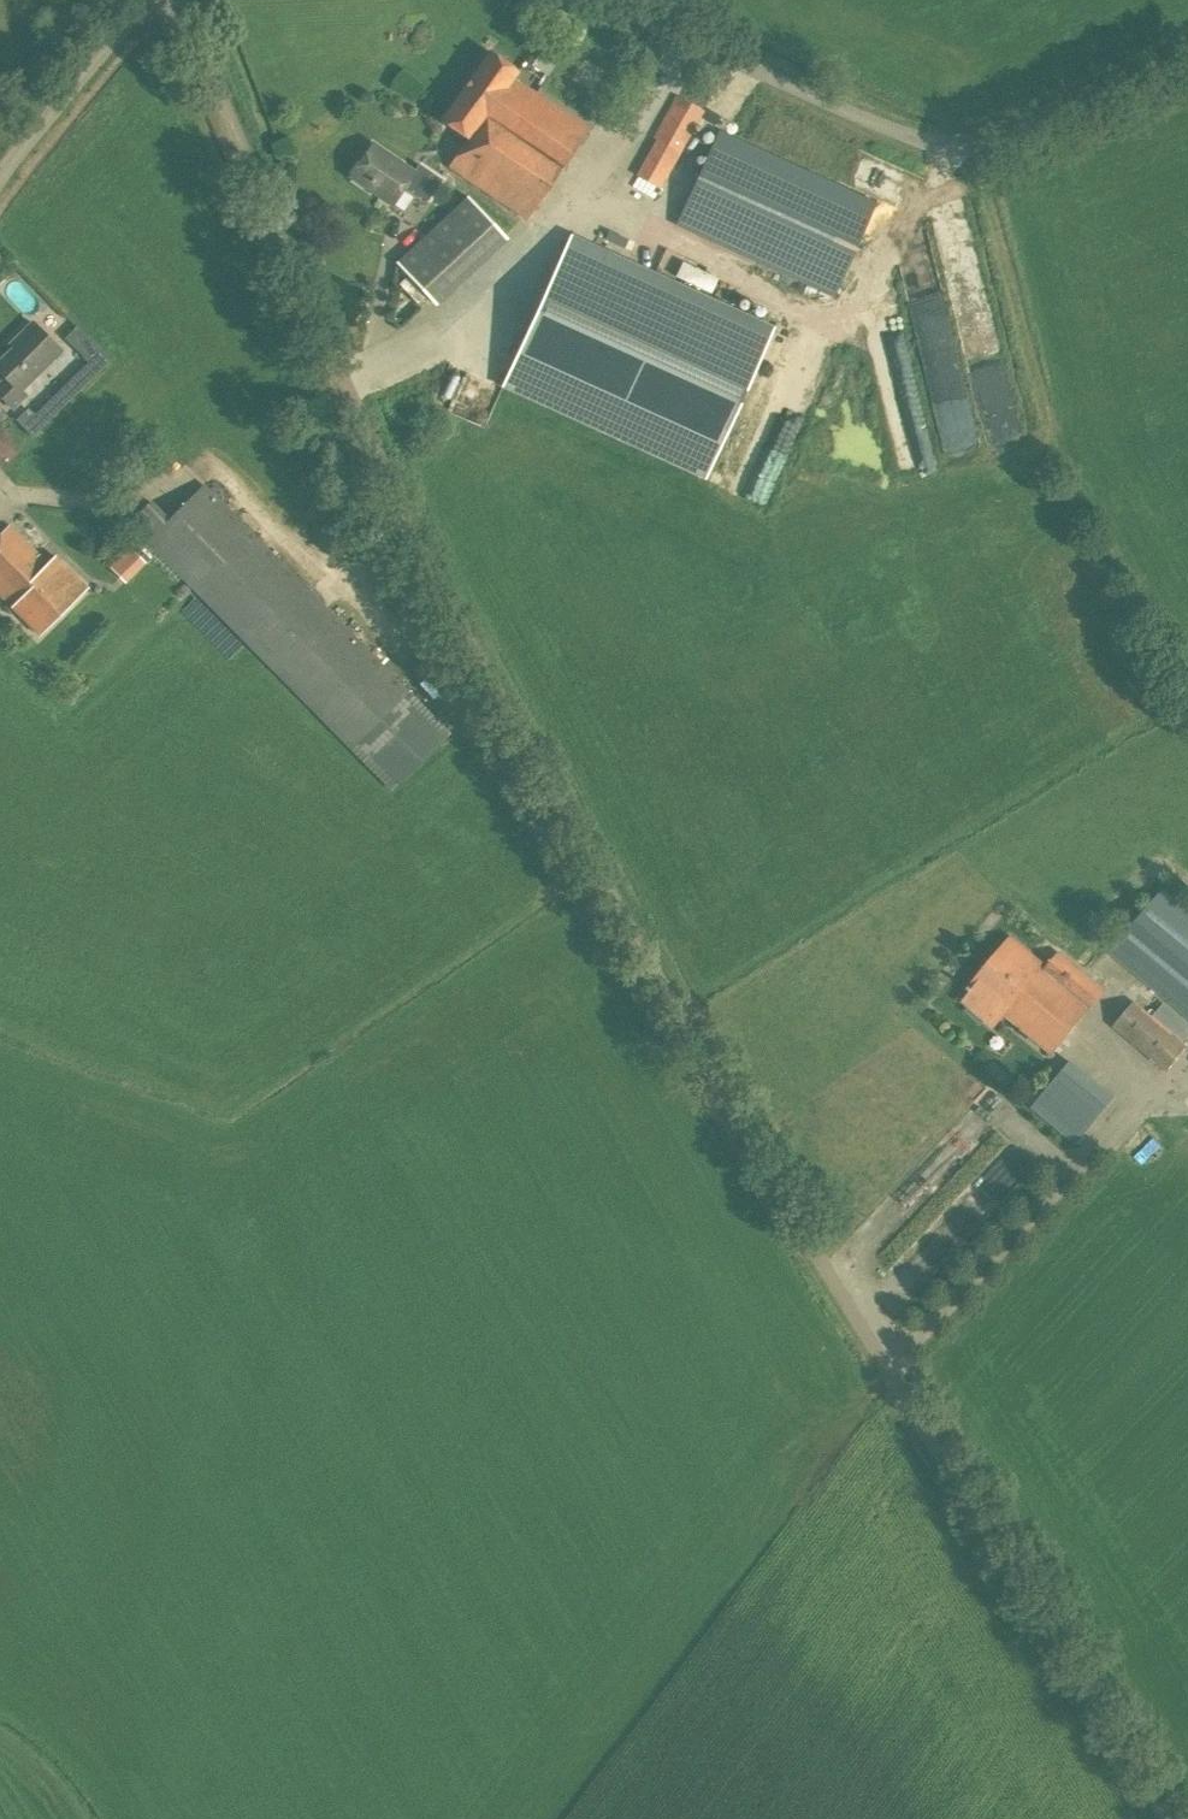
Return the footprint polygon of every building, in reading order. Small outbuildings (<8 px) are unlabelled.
[(524,221),(590,126),(514,76),(518,71),(489,51),(441,120),(467,137),(448,168),(524,221)] [(660,189),(704,111),(676,95),(652,138),(656,139),(636,175),(660,189)] [(835,297),(875,201),(718,129),(675,225),(835,297)] [(414,170),(373,143),(350,177),(392,205),(405,186),(428,201),(441,179),(419,164),(414,170)] [(436,305),(507,238),(467,196),(396,262),(436,305)] [(624,248),(628,239),(609,230),(605,239),(624,248)] [(572,241),(507,383),(705,473),(770,331),(572,241)] [(17,267),(8,257),(0,264),(0,281),(17,267)] [(28,396),(23,390),(62,351),(33,322),(11,344),(13,347),(0,361),(0,371),(4,375),(0,380),(0,398),(14,411),(28,396)] [(88,362),(34,414),(28,408),(15,420),(32,437),(44,424),(110,360),(78,328),(66,340),(88,362)] [(0,427),(0,468),(1,469),(21,448),(0,427)] [(451,732),(205,482),(170,517),(151,499),(128,524),(145,542),(145,541),(392,791),(451,732)] [(10,525),(0,535),(0,595),(40,635),(88,587),(55,555),(48,563),(10,525)] [(136,583),(156,565),(135,541),(114,559),(136,583)] [(1162,889),(1110,952),(1187,1015),(1187,911),(1162,889)] [(1046,965),(1011,937),(969,988),(971,990),(961,1001),(994,1028),(1005,1016),(1052,1055),(1107,990),(1059,950),(1046,965)] [(1187,1045),(1156,1016),(1162,1008),(1141,993),(1112,1027),(1167,1072),(1187,1045)] [(1075,1146),(1115,1097),(1071,1059),(1029,1108),(1075,1146)]
